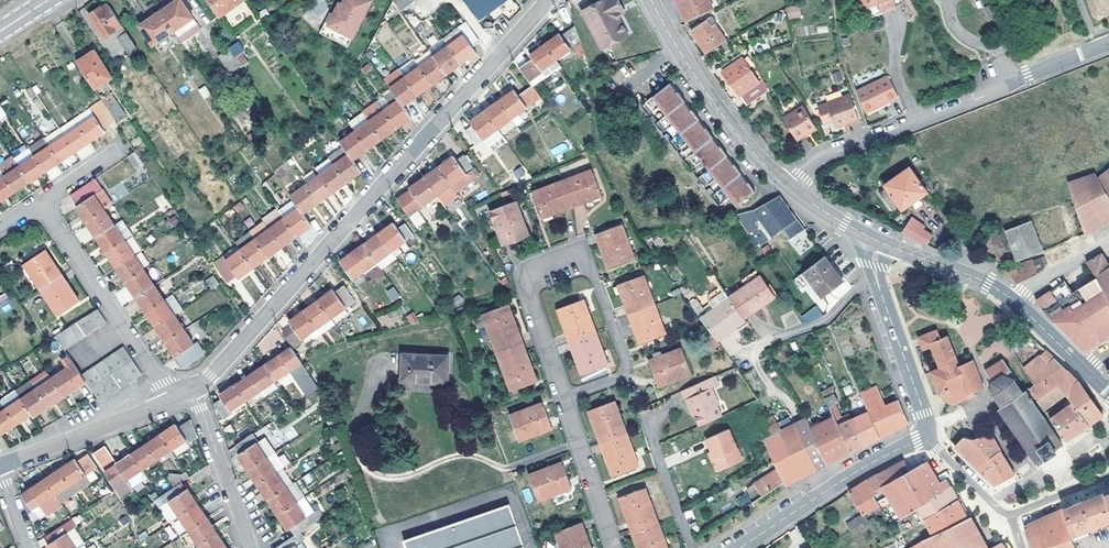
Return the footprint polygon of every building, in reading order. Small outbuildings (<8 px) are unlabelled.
[(160,12),(173,31),(180,42),(200,29),(193,18),(181,0),(177,0),(160,12)] [(219,16),(243,0),(208,0),(219,16)] [(371,0),(345,0),(342,6),(338,5),(329,24),(353,36),(371,0)] [(401,0),(393,0),(401,11),(406,7),(401,0)] [(503,0),(469,0),(481,16),(503,0)] [(621,8),(617,0),(606,0),(583,11),(603,49),(630,36),(620,17),(617,10),(621,8)] [(709,0),(677,0),(678,3),(687,22),(713,10),(709,0)] [(865,9),(886,0),(862,0),(865,9)] [(895,7),(892,0),(886,0),(865,9),(869,18),(895,7)] [(789,19),(785,2),(771,11),(780,25),(789,19)] [(338,5),(335,3),(320,32),(348,46),(353,36),(329,24),(338,5)] [(122,26),(107,4),(102,7),(101,7),(90,14),(105,37),(122,26)] [(173,31),(160,12),(140,24),(153,45),(173,31)] [(692,30),(707,53),(727,40),(716,23),(711,27),(707,21),(692,30)] [(443,38),(448,45),(470,29),(465,22),(443,38)] [(584,55),(574,25),(560,35),(559,33),(545,44),(556,59),(571,48),(579,58),(584,55)] [(472,46),(479,41),(470,29),(448,45),(461,64),(476,53),(472,46)] [(128,52),(136,47),(127,33),(119,38),(128,52)] [(428,49),(433,55),(448,45),(443,38),(428,49)] [(543,72),(547,77),(561,67),(556,59),(545,44),(530,55),(532,59),(519,68),(529,82),(543,72)] [(448,45),(433,55),(447,74),(456,67),(461,64),(448,45)] [(414,59),(418,66),(433,55),(428,49),(414,59)] [(233,56),(229,50),(220,56),(231,72),(240,66),(233,56)] [(77,62),(94,88),(111,77),(94,51),(77,62)] [(233,56),(240,66),(247,61),(241,52),(233,56)] [(433,55),(418,66),(432,85),(447,74),(433,55)] [(742,96),(747,104),(756,99),(767,91),(762,82),(761,83),(743,58),(722,72),(740,98),(742,96)] [(399,69),(404,76),(418,66),(414,59),(399,69)] [(404,76),(418,95),(432,85),(418,66),(404,76)] [(384,80),(389,87),(404,76),(399,69),(384,80)] [(532,86),(533,88),(547,77),(543,72),(529,82),(532,86)] [(389,87),(392,91),(403,106),(418,95),(404,76),(389,87)] [(878,106),(879,109),(881,108),(901,100),(893,78),(860,92),(867,111),(878,106)] [(43,81),(35,86),(38,90),(46,86),(43,81)] [(759,190),(671,83),(647,103),(654,112),(661,106),(668,115),(661,120),(669,129),(675,124),(682,133),(676,138),(683,147),(690,142),(697,150),(690,156),(698,165),(704,160),(711,168),(705,173),(712,182),(718,177),(725,186),(719,191),(726,200),(733,195),(741,205),(759,190)] [(204,99),(210,95),(205,85),(198,89),(204,99)] [(499,100),(517,125),(522,120),(518,113),(540,98),(533,88),(532,86),(518,96),(513,90),(499,100)] [(378,101),(397,128),(411,118),(403,106),(392,91),(378,101)] [(850,126),(851,129),(860,125),(849,98),(827,107),(828,108),(819,111),(825,128),(834,124),(837,131),(847,127),(850,126)] [(94,116),(79,126),(90,142),(95,138),(104,132),(102,129),(115,120),(107,108),(101,99),(88,108),(94,116)] [(499,100),(485,110),(498,129),(502,135),(517,125),(499,100)] [(107,108),(115,120),(124,113),(116,101),(107,108)] [(378,101),(363,112),(383,138),(397,128),(378,101)] [(783,119),(797,142),(809,134),(818,129),(804,106),(783,119)] [(74,118),(79,126),(94,116),(88,108),(74,118)] [(498,129),(485,110),(470,121),(472,125),(465,130),(475,145),(483,139),(498,129)] [(582,110),(566,121),(570,126),(585,115),(582,110)] [(351,126),(368,149),(383,138),(363,112),(349,122),(351,126)] [(79,126),(74,118),(59,128),(64,136),(79,126)] [(64,136),(75,152),(85,145),(90,142),(79,126),(64,136)] [(351,126),(336,137),(343,146),(353,160),(363,153),(368,149),(351,126)] [(44,138),(50,146),(64,136),(59,128),(44,138)] [(498,129),(483,139),(489,147),(504,137),(502,135),(498,129)] [(64,136),(50,146),(61,162),(75,152),(64,136)] [(29,148),(34,156),(50,146),(44,138),(29,148)] [(50,146),(34,156),(45,172),(61,162),(50,146)] [(328,157),(334,164),(346,182),(352,178),(361,171),(353,160),(343,146),(328,157)] [(13,157),(19,166),(34,156),(29,148),(13,157)] [(135,151),(122,160),(127,166),(132,163),(136,170),(144,164),(135,151)] [(454,156),(439,167),(452,185),(456,191),(478,175),(464,155),(457,160),(454,156)] [(5,176),(16,192),(30,182),(19,166),(13,157),(13,156),(0,165),(0,169),(5,176)] [(19,166),(30,182),(45,172),(34,156),(19,166)] [(228,164),(219,170),(224,176),(233,171),(228,164)] [(334,164),(319,175),(332,192),(341,185),(346,182),(334,164)] [(430,173),(424,177),(438,195),(452,185),(439,167),(430,173)] [(522,167),(513,171),(517,179),(526,175),(522,167)] [(903,210),(929,193),(910,167),(886,185),(889,190),(899,205),(903,210)] [(591,170),(577,175),(578,178),(593,173),(591,170)] [(1069,183),(1073,196),(1086,234),(1108,222),(1108,170),(1099,178),(1097,174),(1069,183)] [(561,181),(571,207),(601,195),(593,173),(578,178),(577,175),(561,181)] [(305,185),(318,202),(332,192),(319,175),(305,185)] [(0,179),(0,201),(0,202),(16,192),(5,176),(0,179)] [(427,221),(418,209),(438,195),(424,177),(409,187),(411,190),(398,199),(417,227),(427,221)] [(75,207),(85,222),(104,209),(111,205),(94,179),(71,195),(78,205),(75,207)] [(548,189),(534,195),(542,217),(571,207),(561,181),(547,186),(548,189)] [(305,185),(290,196),(293,200),(303,213),(313,206),(318,202),(305,185)] [(438,195),(443,202),(457,192),(456,191),(452,185),(438,195)] [(533,192),(534,195),(548,189),(547,186),(533,192)] [(899,205),(889,190),(882,194),(893,210),(899,205)] [(737,214),(748,231),(757,226),(753,219),(759,215),(773,236),(784,228),(791,237),(802,229),(786,205),(779,196),(754,210),(737,214)] [(278,211),(296,236),(302,232),(311,225),(303,213),(293,200),(278,211)] [(502,244),(525,235),(519,220),(522,219),(515,201),(490,210),(502,244)] [(95,237),(114,225),(104,209),(85,222),(89,227),(95,237)] [(262,219),(263,220),(282,247),(290,241),(296,236),(278,211),(276,209),(262,219)] [(519,220),(525,235),(528,234),(522,219),(519,220)] [(901,232),(927,244),(931,237),(921,230),(922,227),(908,219),(901,232)] [(95,237),(105,252),(124,240),(132,235),(122,220),(114,225),(95,237)] [(249,232),(267,257),(282,247),(263,220),(248,231),(249,232)] [(1018,261),(1043,252),(1031,221),(1010,229),(1014,239),(1010,240),(1018,261)] [(383,230),(378,233),(391,251),(398,247),(413,235),(404,223),(397,228),(393,222),(383,230)] [(609,267),(631,259),(625,245),(629,243),(622,225),(596,235),(609,267)] [(235,242),(240,250),(253,268),(267,257),(249,232),(235,242)] [(363,244),(377,262),(391,251),(378,233),(369,240),(363,244)] [(135,253),(140,249),(132,236),(126,240),(135,253)] [(115,267),(134,255),(124,240),(105,252),(109,257),(115,267)] [(625,245),(631,259),(634,257),(629,243),(625,245)] [(354,279),(377,262),(363,244),(357,249),(340,261),(354,279)] [(665,244),(658,247),(661,253),(668,249),(665,244)] [(391,251),(395,257),(402,252),(398,247),(391,251)] [(45,250),(43,251),(51,264),(53,263),(45,250)] [(238,278),(253,268),(240,250),(226,260),(224,257),(215,263),(227,281),(236,275),(238,278)] [(23,264),(40,290),(62,275),(53,263),(51,264),(43,251),(23,264)] [(377,262),(382,269),(396,258),(395,257),(391,251),(377,262)] [(144,267),(149,264),(141,252),(136,255),(144,267)] [(115,267),(126,283),(144,270),(134,255),(115,267)] [(1087,263),(1096,276),(1096,277),(1108,300),(1108,262),(1104,255),(1100,255),(1087,263)] [(833,267),(824,256),(804,272),(822,297),(844,281),(833,267)] [(1042,258),(1006,272),(1017,284),(1044,270),(1045,266),(1042,258)] [(740,277),(744,283),(758,274),(754,268),(740,277)] [(129,287),(135,297),(154,285),(144,270),(126,283),(129,287)] [(744,283),(728,294),(744,317),(760,306),(757,302),(760,300),(762,299),(771,292),(765,283),(759,273),(758,274),(744,283)] [(58,315),(77,303),(69,290),(71,289),(62,275),(40,290),(58,315)] [(212,289),(219,284),(213,275),(206,280),(212,289)] [(643,275),(640,276),(645,290),(648,289),(643,275)] [(618,284),(629,315),(654,305),(648,289),(645,290),(640,276),(618,284)] [(1108,337),(1108,300),(1096,277),(1075,291),(1072,293),(1065,283),(1064,280),(1035,301),(1086,352),(1098,344),(1108,337)] [(769,281),(765,283),(771,292),(762,299),(764,302),(777,293),(769,281)] [(687,288),(684,283),(678,288),(681,292),(687,288)] [(744,317),(728,294),(721,283),(708,291),(707,299),(708,300),(711,305),(704,310),(701,305),(694,296),(688,301),(711,330),(717,339),(732,330),(746,320),(744,317)] [(146,312),(164,300),(154,285),(135,297),(142,307),(146,312)] [(333,290),(318,300),(331,319),(355,301),(344,286),(334,292),(333,290)] [(386,291),(392,301),(400,296),(394,286),(386,291)] [(69,290),(77,303),(79,302),(71,289),(69,290)] [(11,309),(6,294),(0,296),(0,304),(3,311),(11,309)] [(456,306),(464,302),(460,294),(452,299),(456,306)] [(149,317),(155,326),(174,314),(181,309),(172,295),(164,300),(146,312),(149,317)] [(309,307),(303,311),(317,329),(321,335),(335,324),(331,319),(318,300),(309,307)] [(585,314),(580,300),(558,309),(569,341),(595,332),(588,314),(585,314)] [(708,300),(701,305),(704,310),(711,305),(708,300)] [(510,319),(505,305),(482,313),(497,352),(522,343),(513,318),(510,319)] [(640,343),(662,335),(656,321),(660,320),(654,305),(629,315),(640,343)] [(815,305),(801,317),(807,325),(822,314),(815,305)] [(90,313),(99,327),(107,322),(97,308),(90,313)] [(293,326),(284,333),(294,346),(317,329),(303,311),(290,321),(293,326)] [(421,321),(414,312),(407,316),(413,324),(421,321)] [(92,332),(99,327),(90,313),(82,318),(92,332)] [(165,342),(184,330),(174,314),(155,326),(162,336),(165,342)] [(82,318),(76,323),(85,336),(92,332),(82,318)] [(656,321),(662,335),(665,334),(660,320),(656,321)] [(76,323),(69,328),(78,341),(85,336),(76,323)] [(69,328),(63,332),(72,346),(78,341),(69,328)] [(194,343),(184,330),(165,342),(168,346),(174,355),(173,357),(181,368),(204,353),(197,341),(194,343)] [(713,349),(720,344),(717,339),(711,330),(704,336),(713,349)] [(983,388),(973,361),(956,367),(954,363),(957,362),(947,336),(941,338),(938,330),(919,337),(923,349),(932,346),(940,368),(931,372),(939,394),(943,393),(944,397),(946,402),(953,403),(953,398),(972,392),(983,388)] [(63,332),(55,337),(65,351),(72,346),(63,332)] [(595,332),(569,341),(582,374),(604,365),(598,351),(601,350),(595,332)] [(1026,332),(1021,336),(1036,348),(1037,349),(1042,346),(1026,332)] [(720,342),(729,356),(744,347),(734,333),(720,342)] [(522,343),(497,352),(511,391),(533,383),(528,368),(531,367),(522,343)] [(115,351),(125,365),(132,360),(123,346),(115,351)] [(1030,389),(1038,400),(1058,385),(1066,395),(1072,403),(1088,425),(1091,423),(1096,420),(1098,418),(1102,416),(1078,382),(1055,358),(1042,346),(1037,349),(1036,348),(1019,363),(1034,386),(1030,389)] [(265,365),(275,381),(289,371),(308,397),(319,390),(291,348),(265,365)] [(664,358),(650,364),(659,386),(692,373),(682,348),(663,355),(664,358)] [(598,351),(604,365),(607,364),(601,350),(598,351)] [(108,356),(117,370),(125,365),(115,351),(108,356)] [(448,357),(404,355),(403,380),(446,382),(448,357)] [(649,360),(650,364),(664,358),(663,355),(649,360)] [(66,369),(52,378),(64,397),(69,394),(78,388),(76,384),(83,379),(81,375),(68,356),(61,361),(66,369)] [(102,360),(111,375),(117,370),(108,356),(102,360)] [(94,366),(103,380),(111,375),(102,360),(94,366)] [(132,360),(125,365),(134,379),(142,374),(132,360)] [(1062,444),(1036,407),(1024,392),(1022,393),(1013,380),(1014,378),(1002,360),(985,371),(993,384),(993,394),(1002,407),(999,409),(1030,453),(1037,463),(1041,460),(1044,458),(1046,460),(1056,452),(1055,450),(1063,445),(1062,444)] [(117,370),(127,384),(134,379),(125,365),(117,370)] [(275,381),(265,365),(261,368),(250,375),(260,391),(273,382),(277,388),(279,387),(275,381)] [(94,366),(88,370),(97,384),(103,380),(94,366)] [(528,368),(533,383),(536,382),(531,367),(528,368)] [(83,379),(90,389),(97,384),(88,370),(81,375),(83,379)] [(111,375),(120,388),(127,384),(117,370),(111,375)] [(47,371),(32,380),(50,407),(64,397),(52,378),(47,371)] [(103,380),(112,394),(120,388),(111,375),(103,380)] [(250,375),(236,385),(246,400),(260,391),(250,375)] [(714,376),(681,390),(689,409),(692,409),(693,410),(699,425),(721,416),(716,405),(718,404),(711,387),(718,384),(714,376)] [(17,390),(33,415),(34,417),(50,407),(32,380),(17,390)] [(97,384),(106,398),(112,394),(103,380),(97,384)] [(260,391),(264,397),(277,388),(273,382),(260,391)] [(93,393),(99,402),(106,398),(97,384),(90,389),(93,393)] [(246,400),(236,385),(230,388),(220,395),(222,398),(214,404),(224,419),(232,413),(230,410),(246,400)] [(863,401),(880,393),(876,385),(859,392),(863,401)] [(1039,405),(1043,411),(1066,395),(1058,385),(1038,400),(1036,401),(1039,405)] [(1038,400),(1030,389),(1029,388),(1024,392),(1036,407),(1039,405),(1036,401),(1038,400)] [(17,390),(1,400),(17,425),(33,415),(17,390)] [(972,392),(953,398),(953,403),(959,401),(973,396),(972,392)] [(857,423),(854,416),(850,418),(840,422),(838,418),(840,417),(835,405),(835,403),(837,402),(833,393),(824,397),(833,416),(851,451),(861,446),(864,445),(854,424),(857,423)] [(880,393),(863,401),(868,411),(880,436),(890,431),(909,422),(899,400),(885,405),(880,393)] [(2,435),(17,425),(1,400),(0,401),(0,432),(2,435)] [(614,401),(610,402),(616,416),(619,415),(614,401)] [(588,410),(600,443),(626,434),(619,415),(616,416),(610,402),(588,410)] [(529,411),(543,406),(542,403),(527,408),(529,411)] [(1088,425),(1072,403),(1055,415),(1053,412),(1047,416),(1066,441),(1076,434),(1088,425)] [(551,428),(543,406),(529,411),(527,408),(510,414),(519,440),(551,428)] [(867,443),(880,436),(868,411),(854,416),(857,423),(854,424),(864,445),(867,443)] [(840,422),(850,418),(848,413),(840,417),(838,418),(840,422)] [(755,424),(764,440),(773,459),(777,468),(783,481),(785,485),(802,476),(816,469),(796,421),(781,428),(772,415),(755,424)] [(812,421),(809,423),(827,463),(837,458),(851,451),(833,416),(815,425),(812,421)] [(796,421),(816,469),(824,465),(827,463),(809,423),(806,417),(796,421)] [(176,424),(161,434),(172,450),(186,441),(188,443),(197,437),(190,420),(178,428),(176,424)] [(744,467),(728,428),(706,438),(714,457),(714,459),(717,464),(715,468),(718,475),(722,476),(744,467)] [(161,434),(146,444),(156,460),(172,450),(161,434)] [(248,469),(275,452),(265,437),(258,441),(253,434),(235,446),(240,454),(238,455),(248,469)] [(612,476),(635,468),(629,453),(633,452),(626,434),(600,443),(612,476)] [(982,473),(1000,451),(992,438),(978,437),(977,439),(964,437),(955,447),(982,473)] [(131,454),(142,470),(156,460),(146,444),(131,454)] [(96,451),(93,453),(122,496),(133,489),(127,480),(142,470),(131,454),(127,457),(116,464),(105,446),(96,451)] [(1004,480),(1014,474),(1013,474),(1000,451),(982,473),(995,485),(1004,480)] [(248,469),(258,484),(276,472),(282,468),(285,467),(275,452),(248,469)] [(629,453),(635,468),(638,466),(633,452),(629,453)] [(78,492),(91,483),(86,474),(97,467),(88,454),(76,461),(75,459),(62,468),(78,492)] [(910,470),(904,461),(891,468),(870,480),(879,495),(874,498),(878,506),(890,500),(901,518),(919,508),(950,486),(946,479),(938,483),(926,461),(910,470)] [(570,488),(562,465),(548,470),(547,468),(529,475),(538,499),(570,488)] [(102,475),(97,467),(86,474),(91,483),(102,475)] [(62,468),(46,478),(61,501),(62,502),(78,492),(62,468)] [(282,468),(276,472),(286,487),(292,483),(282,468)] [(783,481),(777,468),(746,488),(753,501),(783,481)] [(268,499),(286,487),(276,472),(258,484),(264,493),(268,499)] [(170,474),(169,479),(174,487),(180,483),(181,475),(170,474)] [(45,511),(61,501),(46,478),(22,494),(33,510),(41,505),(45,511)] [(881,512),(878,506),(874,498),(879,495),(870,480),(863,483),(859,486),(850,492),(864,514),(872,510),(875,516),(881,512)] [(169,501),(179,516),(198,503),(195,498),(188,488),(184,490),(180,483),(174,487),(155,500),(160,507),(169,501)] [(950,486),(919,508),(933,536),(967,518),(960,504),(950,486)] [(268,499),(278,515),(297,502),(286,487),(268,499)] [(619,497),(631,530),(657,520),(650,502),(647,502),(642,488),(619,497)] [(746,493),(736,497),(740,506),(750,502),(746,493)] [(1082,532),(1108,522),(1108,493),(1104,495),(1103,493),(1072,506),(1073,508),(1082,532)] [(307,517),(297,502),(278,515),(281,519),(288,530),(290,529),(295,535),(324,516),(319,509),(307,517)] [(179,516),(189,531),(208,518),(202,509),(198,503),(179,516)] [(405,540),(407,547),(523,547),(508,504),(405,540)] [(1062,510),(1073,536),(1082,532),(1073,508),(1072,506),(1062,510)] [(37,520),(45,516),(40,507),(32,510),(37,520)] [(1062,510),(1036,521),(1025,526),(1031,547),(1077,547),(1073,536),(1062,510)] [(846,525),(850,532),(867,521),(864,514),(846,525)] [(933,536),(909,547),(987,547),(979,533),(970,516),(967,518),(933,536)] [(177,535),(184,531),(178,518),(170,522),(177,535)] [(200,546),(219,534),(214,527),(208,518),(189,531),(200,546)] [(84,543),(75,527),(77,526),(73,519),(46,536),(50,543),(47,545),(49,547),(77,547),(84,543)] [(660,539),(663,538),(657,520),(631,530),(638,547),(664,547),(660,539)] [(587,547),(590,546),(581,522),(556,531),(562,547),(587,547)] [(201,547),(228,547),(219,534),(200,546),(201,547)] [(276,547),(298,547),(296,545),(299,543),(294,536),(276,547)] [(903,539),(887,547),(908,547),(903,539)]
